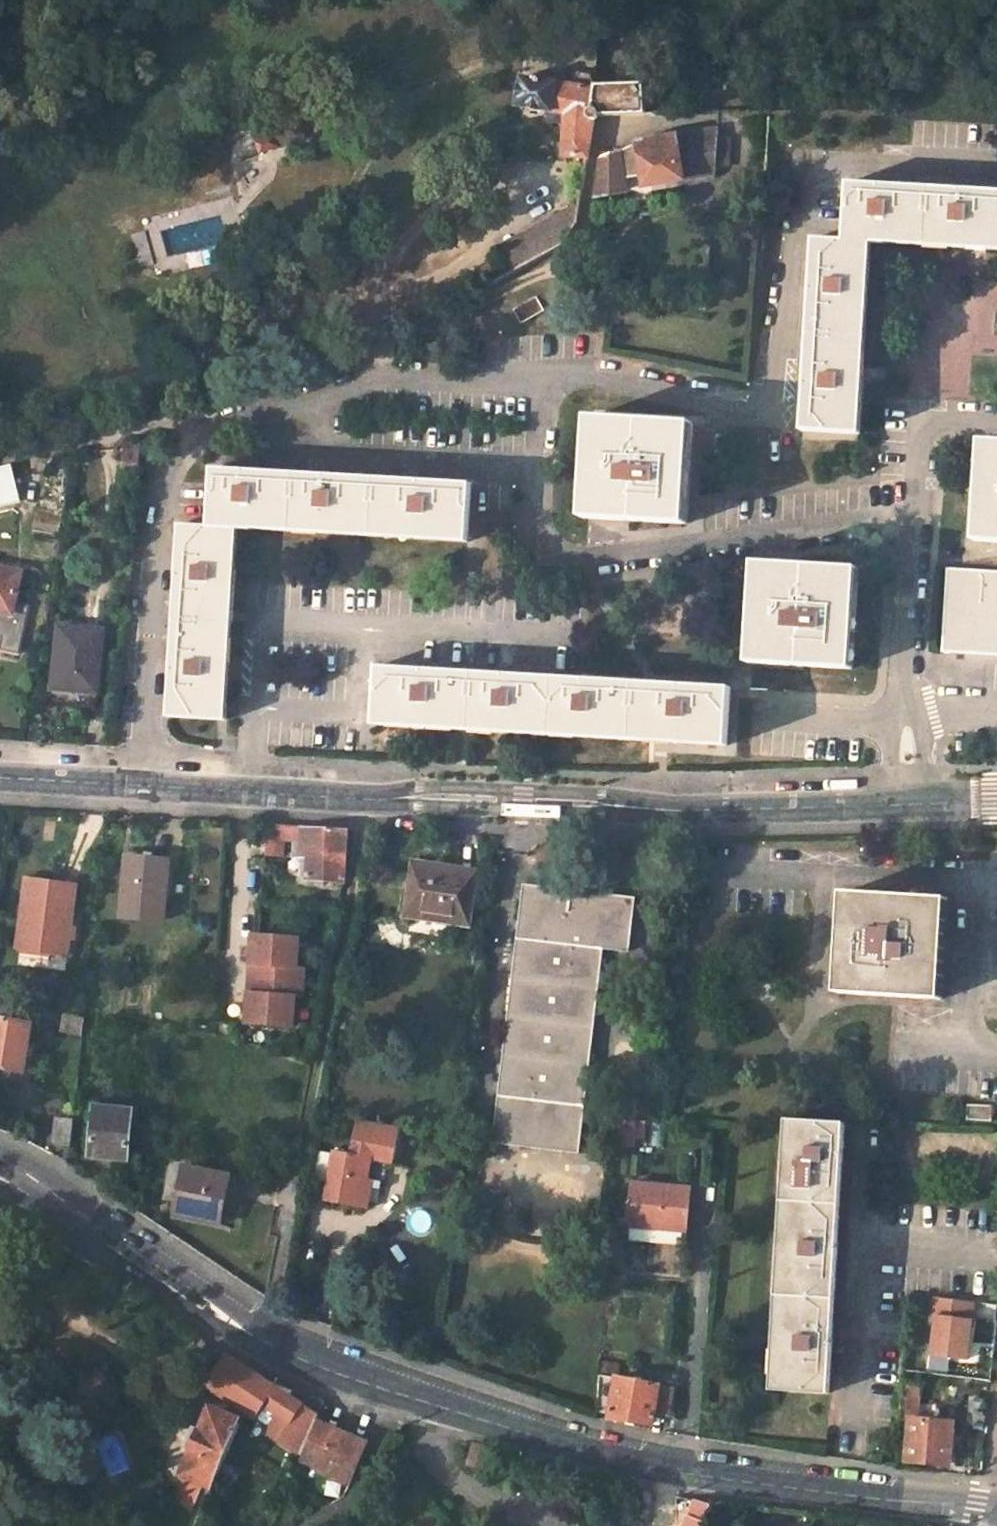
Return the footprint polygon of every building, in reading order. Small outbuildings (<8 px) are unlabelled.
[(519,109),(526,80),(527,74),(519,73),(511,115),(517,116),(519,109)] [(519,109),(554,114),(552,123),(569,124),(567,158),(591,158),(600,114),(649,116),(648,85),(595,87),(590,76),(578,75),(570,87),(526,80),(519,109)] [(293,122),(258,131),(265,154),(285,147),(282,137),(296,131),(293,122)] [(307,139),(303,128),(296,131),(282,137),(285,147),(307,139)] [(721,130),(646,141),(640,144),(646,179),(648,187),(717,175),(718,168),(720,136),(721,130)] [(732,138),(720,136),(718,168),(731,169),(732,138)] [(622,151),(627,182),(646,179),(640,144),(622,151)] [(627,182),(622,151),(604,158),(599,194),(628,190),(627,182)] [(851,179),(847,238),(818,236),(805,430),(863,434),(866,379),(872,294),(875,240),(899,241),(978,246),(996,248),(996,189),(851,179)] [(582,203),(501,244),(515,270),(561,245),(577,227),(582,203)] [(548,307),(538,292),(517,305),(525,319),(548,307)] [(616,418),(593,417),(587,517),(690,522),(695,422),(616,418)] [(981,438),(980,460),(976,542),(996,543),(996,439),(981,438)] [(140,451),(125,449),(122,470),(136,472),(140,451)] [(12,465),(0,467),(0,503),(19,499),(12,465)] [(470,535),(472,480),(435,478),(341,475),(238,471),(214,470),(211,527),(180,526),(173,716),(230,718),(232,694),(236,587),(239,527),(470,535)] [(860,569),(760,562),(754,642),(753,661),(855,669),(860,569)] [(4,570),(0,569),(0,639),(0,652),(17,656),(28,609),(14,606),(19,579),(3,576),(4,570)] [(949,569),(945,651),(996,654),(996,571),(949,569)] [(19,579),(21,573),(4,570),(3,576),(19,579)] [(61,620),(53,682),(98,687),(105,625),(61,620)] [(381,662),(377,719),(404,721),(496,728),(584,735),(677,742),(728,745),(732,688),(381,662)] [(300,838),(301,824),(266,822),(266,835),(300,838)] [(301,824),(300,838),(300,849),(316,851),(314,875),(344,877),(347,827),(319,825),(301,824)] [(314,875),(316,851),(300,849),(298,873),(314,875)] [(161,919),(168,857),(127,853),(120,914),(161,919)] [(478,867),(416,860),(410,910),(471,918),(478,867)] [(76,881),(28,876),(21,948),(70,953),(76,881)] [(636,891),(524,878),(494,1134),(581,1145),(603,942),(630,946),(636,891)] [(946,945),(949,891),(844,886),(839,988),(944,994),(946,945)] [(300,992),(302,961),(295,961),(297,932),(251,929),(249,959),(257,959),(255,988),(247,987),(245,1017),(291,1020),(293,992),(300,992)] [(83,1017),(63,1012),(59,1028),(80,1033),(83,1017)] [(21,1068),(29,1021),(0,1016),(0,1065),(21,1068)] [(141,1107),(104,1099),(93,1149),(110,1152),(111,1149),(131,1153),(141,1107)] [(994,1105),(968,1104),(967,1120),(993,1121),(994,1105)] [(843,1114),(786,1110),(773,1377),(830,1381),(831,1350),(836,1248),(840,1172),(843,1114)] [(350,1147),(333,1144),(323,1195),(365,1203),(371,1173),(366,1172),(369,1152),(392,1156),(398,1121),(356,1113),(350,1147)] [(70,1144),(73,1117),(56,1116),(53,1142),(70,1144)] [(617,1118),(616,1143),(631,1144),(632,1119),(617,1118)] [(173,1199),(171,1212),(216,1221),(220,1201),(228,1201),(234,1172),(201,1166),(203,1156),(174,1150),(165,1198),(173,1199)] [(687,1227),(691,1185),(630,1180),(627,1221),(687,1227)] [(973,1299),(931,1294),(929,1313),(935,1313),(930,1352),(966,1356),(973,1299)] [(277,1384),(279,1381),(268,1377),(234,1355),(215,1384),(259,1413),(267,1400),(283,1410),(293,1394),(277,1384)] [(674,1384),(597,1370),(595,1407),(610,1410),(610,1414),(631,1417),(652,1421),(654,1409),(671,1412),(674,1384)] [(948,1461),(953,1420),(918,1415),(920,1381),(903,1379),(900,1415),(911,1416),(907,1456),(927,1458),(948,1461)] [(306,1452),(319,1421),(329,1399),(301,1389),(298,1388),(293,1394),(283,1410),(272,1429),(306,1452)] [(988,1399),(972,1397),(968,1423),(985,1425),(987,1411),(988,1399)] [(209,1413),(185,1471),(215,1484),(240,1426),(209,1413)] [(351,1481),(368,1441),(319,1421),(306,1452),(302,1461),(351,1481)] [(215,1484),(185,1471),(172,1502),(201,1515),(215,1484)] [(713,1500),(696,1497),(685,1525),(702,1525),(713,1500)]
